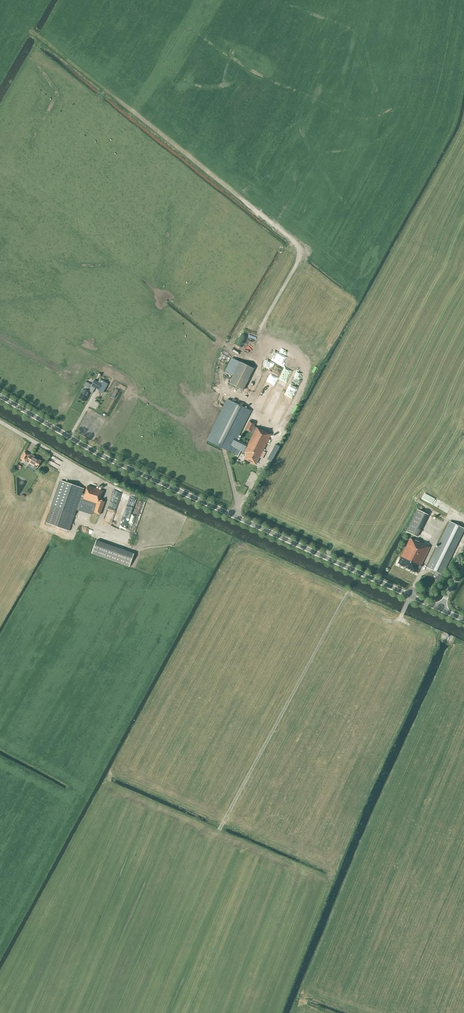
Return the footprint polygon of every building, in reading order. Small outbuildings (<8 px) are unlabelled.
[(254,369),(234,359),(228,372),(234,375),(230,384),(243,390),(254,369)] [(84,389),(78,398),(84,402),(92,389),(93,386),(100,390),(103,391),(107,383),(104,381),(102,384),(95,380),(90,388),(85,385),(84,388),(84,389)] [(228,399),(207,441),(230,452),(233,446),(244,452),(247,454),(245,459),(255,464),(256,462),(257,462),(259,457),(262,459),(265,453),(262,451),(264,447),(268,449),(270,445),(266,443),(271,435),(268,433),(260,429),(260,430),(254,427),(255,424),(249,420),(245,429),(253,433),(247,445),(236,439),(250,410),(228,399)] [(35,457),(31,454),(27,461),(37,468),(41,461),(35,457)] [(92,516),(92,515),(93,513),(100,515),(104,502),(100,501),(102,495),(103,491),(88,486),(84,495),(82,494),(83,491),(84,489),(61,480),(57,491),(52,506),(46,522),(69,531),(76,510),(92,516)] [(128,503),(135,505),(137,498),(122,493),(118,505),(127,508),(128,503)] [(406,531),(417,537),(428,514),(417,509),(406,531)] [(442,574),(463,529),(449,522),(427,567),(442,574)] [(410,538),(397,564),(417,573),(430,547),(430,546),(429,545),(428,546),(415,540),(415,541),(410,538)] [(96,539),(91,553),(129,567),(134,553),(96,539)]
